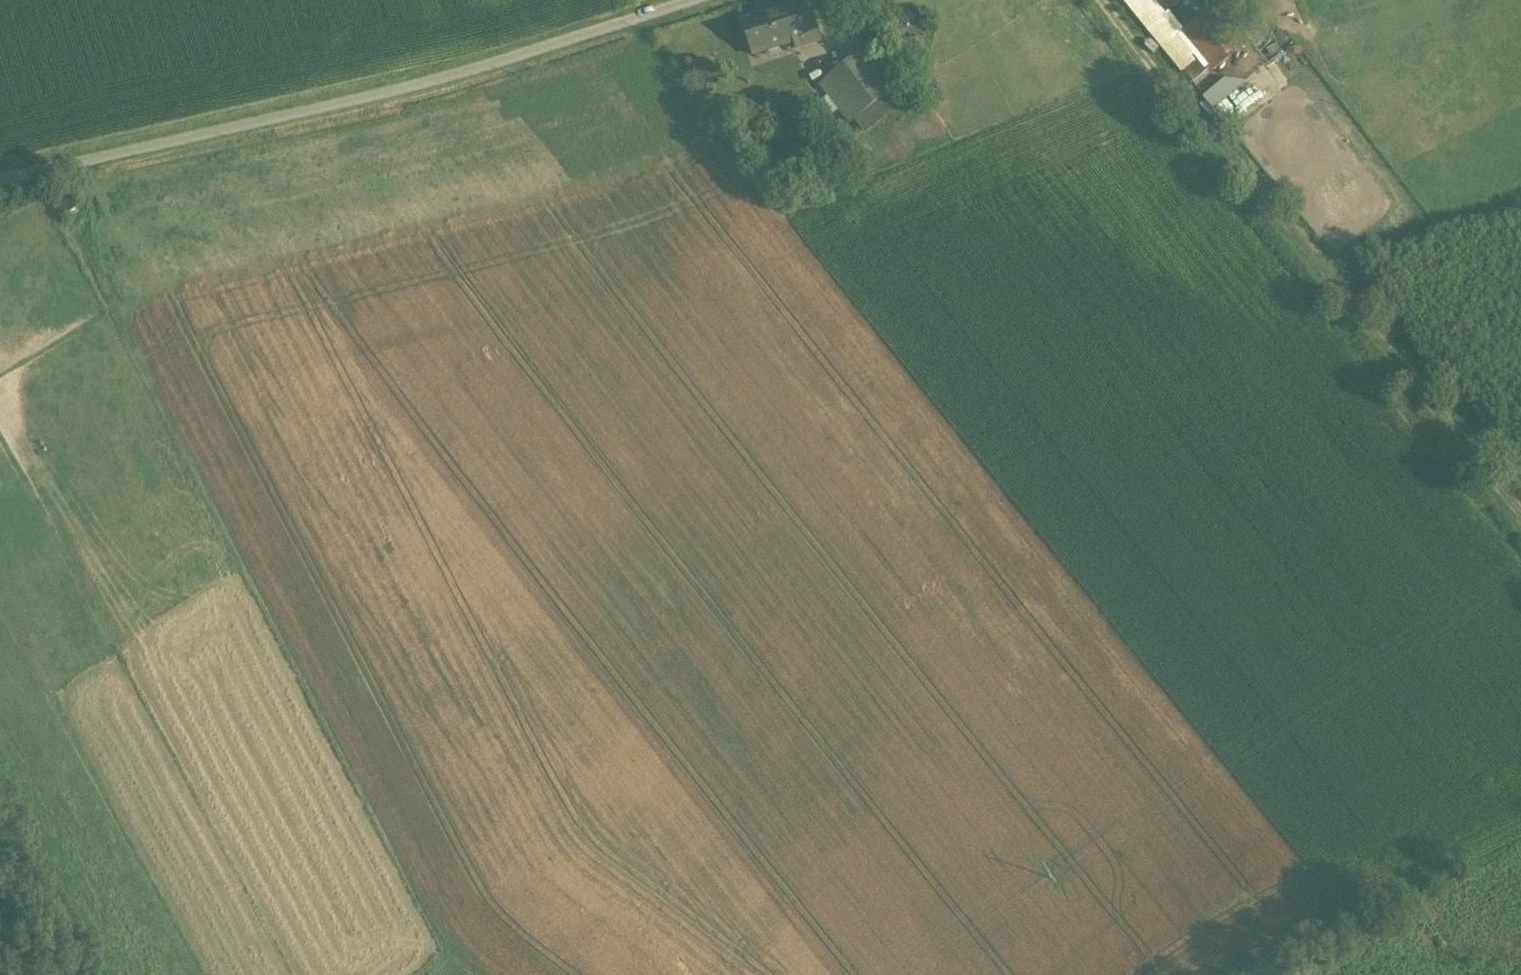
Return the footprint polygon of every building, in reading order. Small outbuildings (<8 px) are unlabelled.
[(1168,12),(1183,0),(1158,0),(1168,12)] [(807,2),(743,21),(753,55),(794,43),(795,49),(818,42),(807,2)] [(1228,58),(1198,20),(1184,32),(1213,69),(1228,58)] [(898,86),(867,46),(854,57),(885,96),(898,86)] [(885,96),(854,57),(820,84),(850,123),(885,96)]
